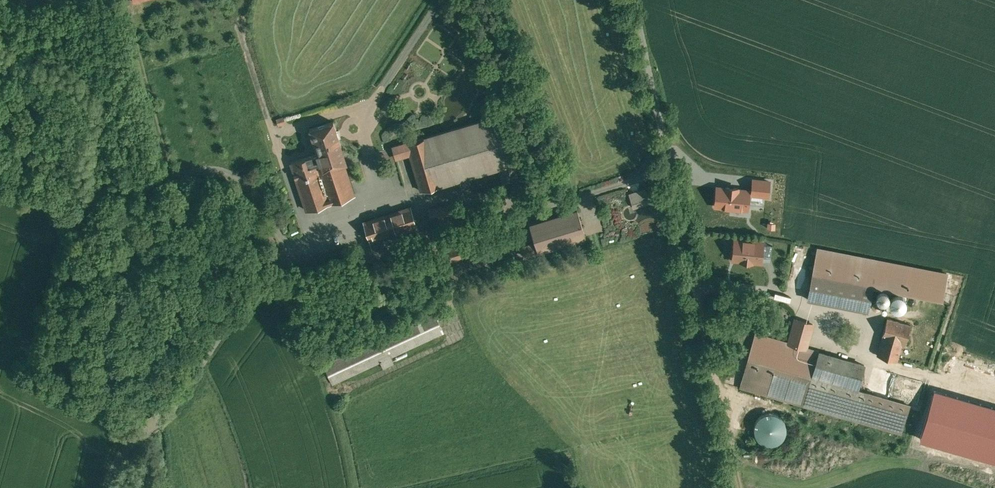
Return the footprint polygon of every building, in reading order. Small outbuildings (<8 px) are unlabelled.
[(499,115),(427,137),(442,185),(499,168),(503,181),(517,177),(499,115)] [(334,122),(310,130),(317,153),(318,155),(339,148),(342,147),(339,138),(342,137),(340,130),(336,131),(334,122)] [(442,185),(427,137),(394,147),(397,158),(410,154),(421,191),(442,185)] [(339,148),(318,155),(317,153),(292,161),(307,209),(354,194),(339,148)] [(769,196),(769,177),(750,177),(750,196),(769,196)] [(714,184),(713,208),(748,209),(749,186),(714,184)] [(646,188),(630,193),(634,207),(654,201),(651,191),(647,192),(646,188)] [(458,204),(429,208),(431,219),(435,219),(436,229),(460,226),(458,204)] [(411,207),(364,222),(370,240),(372,246),(382,243),(380,237),(404,229),(407,239),(420,235),(411,207)] [(578,210),(530,225),(535,243),(522,247),(525,255),(586,237),(578,210)] [(731,238),(731,262),(762,263),(762,238),(731,238)] [(464,245),(448,250),(451,260),(468,255),(464,245)] [(816,249),(807,298),(868,310),(876,268),(878,260),(828,251),(816,249)] [(431,255),(414,260),(418,271),(434,266),(431,255)] [(437,312),(324,365),(332,384),(381,361),(385,369),(395,364),(392,357),(447,332),(437,312)] [(910,324),(887,317),(881,335),(883,336),(882,338),(901,343),(904,344),(910,324)] [(795,318),(789,343),(806,348),(813,324),(795,318)] [(901,343),(882,338),(874,367),(893,373),(901,343)] [(865,364),(820,352),(812,377),(857,390),(858,389),(865,364)] [(857,390),(812,377),(804,405),(860,421),(903,433),(911,405),(868,392),(858,389),(857,390)] [(759,418),(754,424),(753,432),(756,440),(762,445),(771,446),(778,443),(784,437),(785,428),(782,421),(775,416),(767,414),(759,418)]
